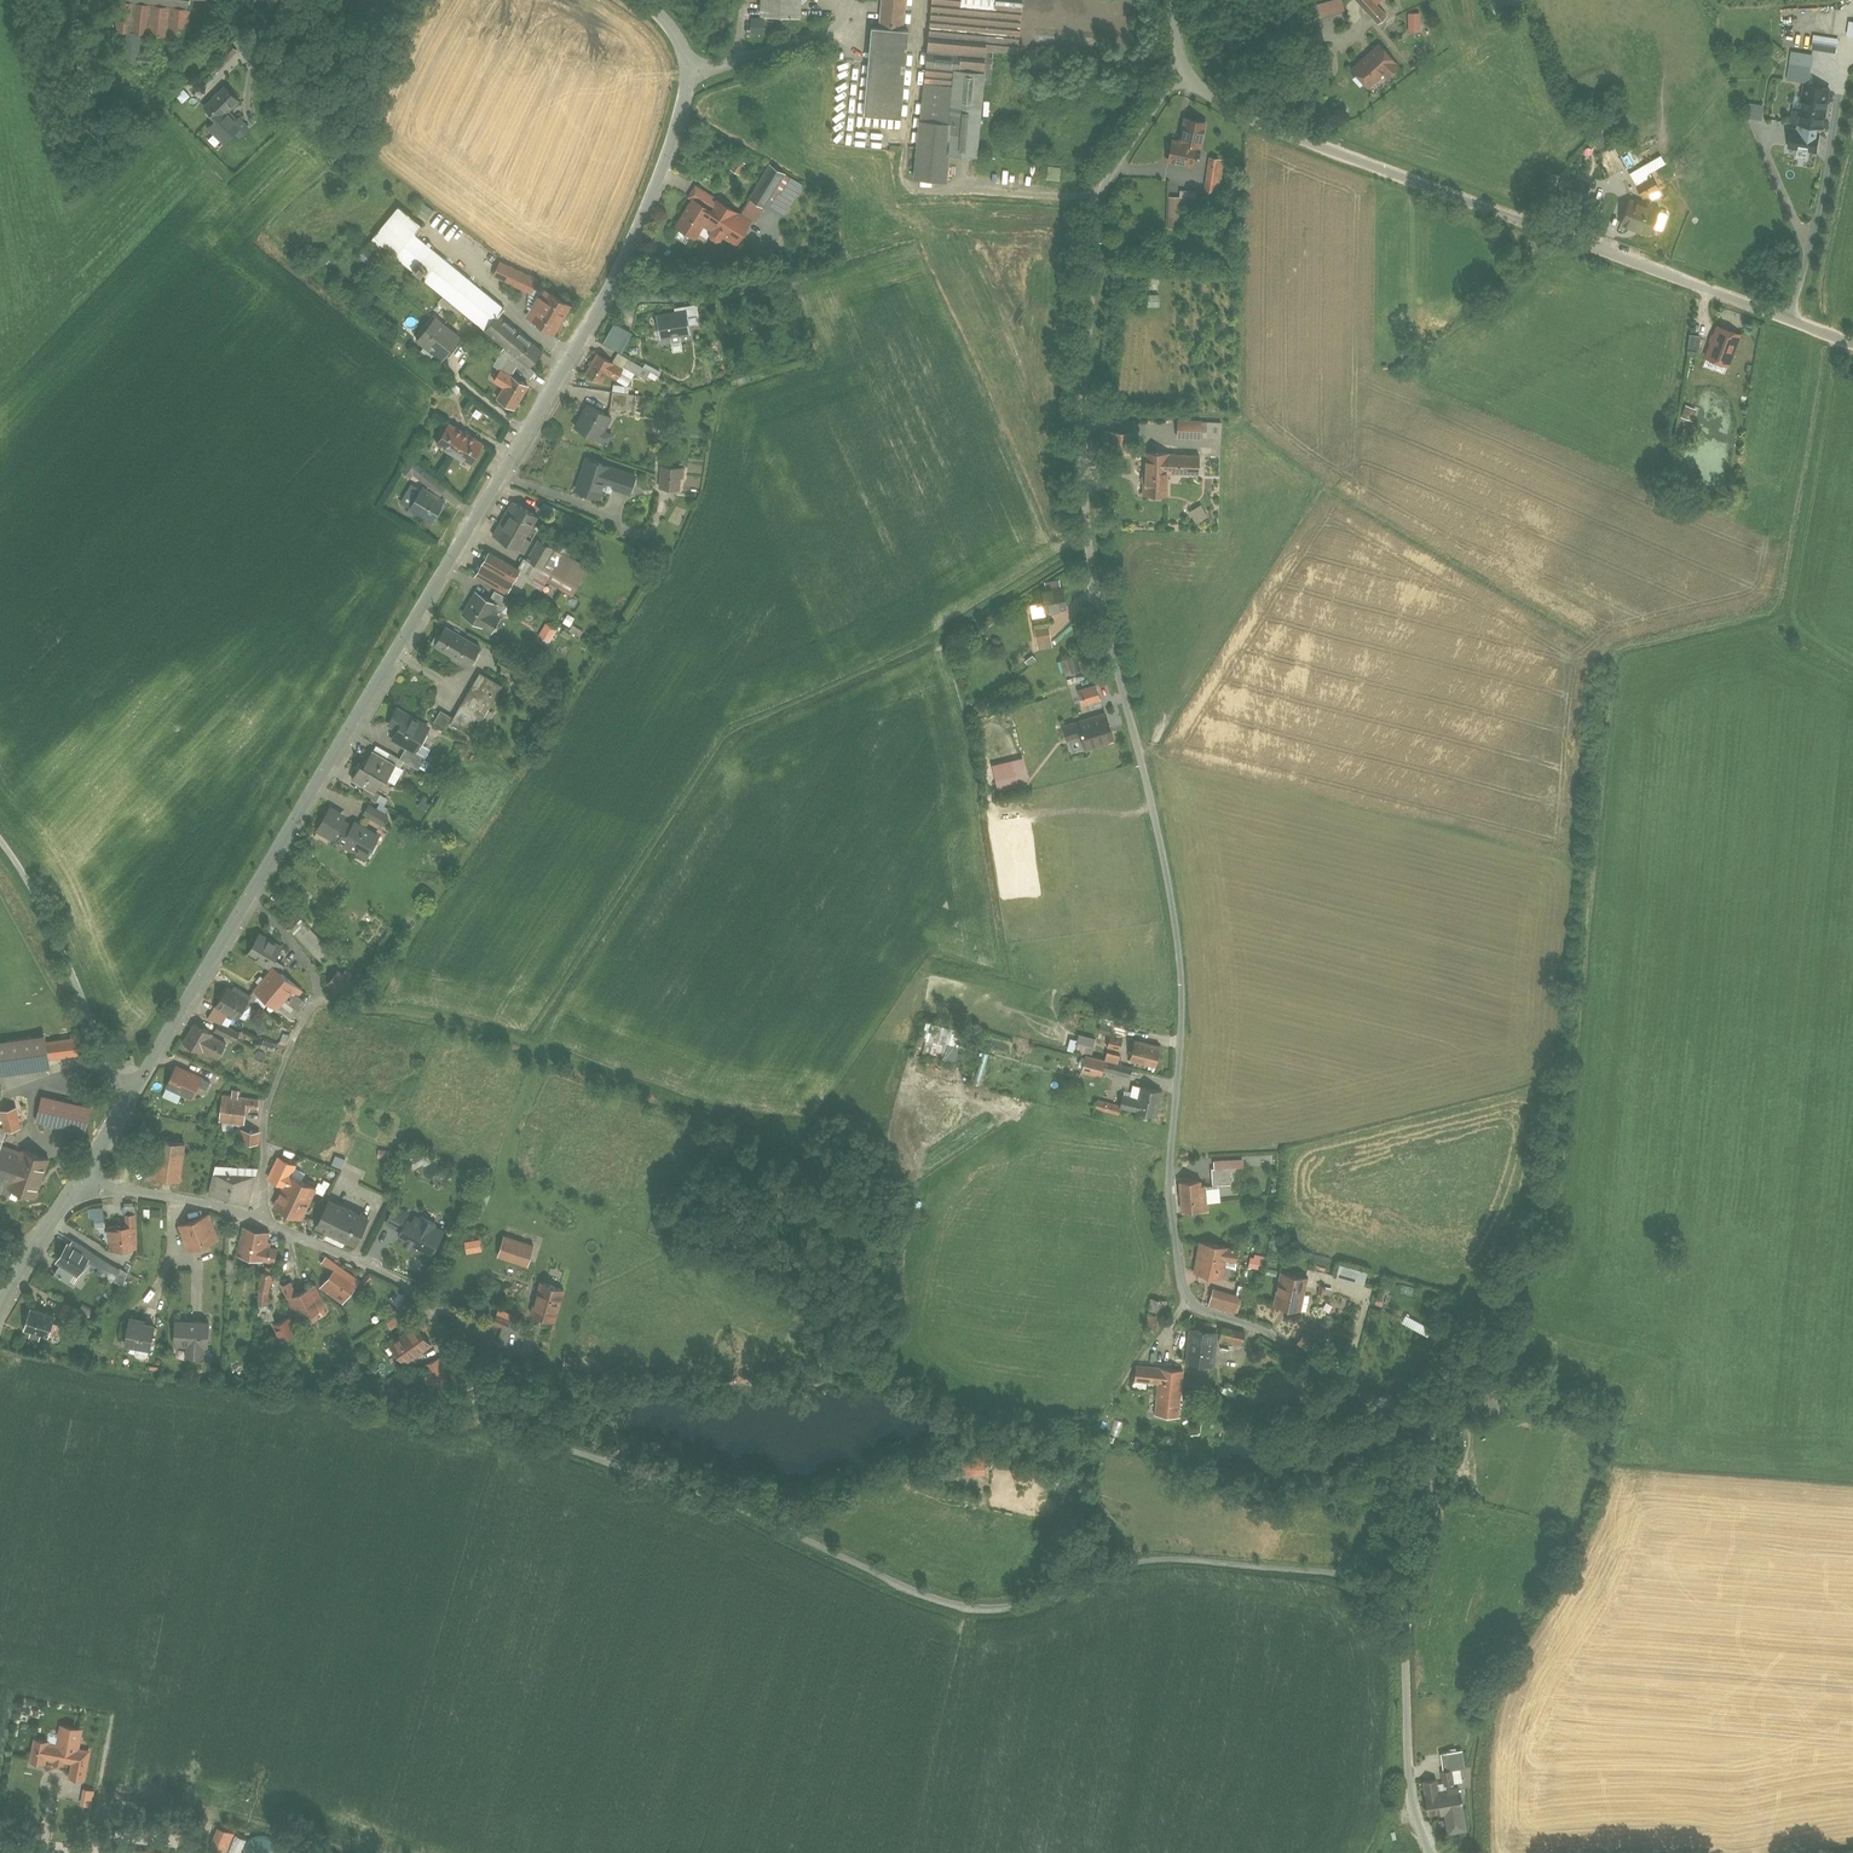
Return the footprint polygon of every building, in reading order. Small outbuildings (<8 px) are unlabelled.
[(119,24),(129,25),(147,27),(192,33),(195,2),(175,0),(122,0),(119,24)] [(760,16),(801,19),(802,0),(761,0),(760,16)] [(876,29),(901,31),(904,0),(878,0),(876,29)] [(914,179),(946,181),(948,156),(978,158),(988,53),(1020,56),(1025,3),(996,1),(996,0),(930,0),(914,179)] [(1381,17),(1396,4),(1392,0),(1367,0),(1381,17)] [(1425,7),(1412,6),(1412,26),(1425,26),(1425,7)] [(147,27),(129,25),(127,45),(145,47),(147,27)] [(1818,26),(1815,41),(1844,46),(1846,31),(1818,26)] [(864,115),(902,118),(909,31),(901,31),(876,29),(871,28),(864,115)] [(1394,65),(1397,63),(1379,43),(1349,69),(1367,89),(1385,73),(1388,76),(1397,69),(1394,65)] [(1818,46),(1796,43),(1792,72),(1814,75),(1818,46)] [(245,94),(229,78),(209,98),(217,107),(207,117),(219,129),(225,135),(228,138),(249,119),(234,104),(245,94)] [(1826,144),(1835,81),(1809,78),(1806,102),(1798,101),(1796,115),(1804,116),(1803,121),(1795,120),(1793,139),(1826,144)] [(1749,116),(1766,118),(1768,103),(1751,101),(1749,116)] [(1212,115),(1189,109),(1183,132),(1204,137),(1206,137),(1212,115)] [(225,135),(219,129),(214,134),(219,140),(225,135)] [(1173,141),(1171,152),(1200,158),(1204,137),(1183,132),(1175,131),(1175,134),(1172,133),(1170,140),(1173,141)] [(1651,159),(1657,168),(1672,159),(1665,147),(1650,157),(1651,159)] [(1220,149),(1212,148),(1208,180),(1221,182),(1225,150),(1220,149)] [(751,155),(740,150),(733,161),(744,167),(751,155)] [(792,166),(774,155),(753,190),(770,201),(773,197),(790,169),(792,166)] [(1651,159),(1635,169),(1649,191),(1665,181),(1657,168),(1651,159)] [(1061,168),(1048,166),(1046,179),(1059,181),(1061,168)] [(798,174),(790,169),(773,197),(781,202),(798,174)] [(798,174),(781,202),(790,207),(809,177),(799,171),(798,174)] [(742,202),(700,177),(692,190),(696,192),(680,218),(700,231),(708,217),(717,222),(713,228),(726,235),(729,229),(743,237),(757,214),(741,204),(742,202)] [(1592,196),(1592,181),(1563,180),(1563,196),(1592,196)] [(1200,183),(1185,182),(1185,189),(1185,196),(1199,196),(1200,183)] [(1185,196),(1185,189),(1173,189),(1171,220),(1183,221),(1185,196)] [(1629,199),(1619,225),(1648,235),(1657,209),(1629,199)] [(394,243),(490,322),(504,305),(509,300),(421,227),(427,220),(404,201),(378,232),(374,237),(389,249),(394,243)] [(689,242),(692,235),(682,230),(678,237),(689,242)] [(507,252),(499,268),(537,286),(545,271),(520,259),(507,252)] [(559,327),(577,297),(549,279),(530,308),(559,327)] [(504,305),(490,322),(521,348),(535,359),(549,341),(504,305)] [(440,308),(420,331),(447,354),(467,330),(440,308)] [(686,311),(656,316),(660,337),(670,336),(671,341),(683,339),(682,334),(689,332),(686,311)] [(614,325),(605,342),(623,352),(632,335),(614,325)] [(1733,372),(1746,340),(1722,330),(1709,363),(1733,372)] [(1706,339),(1696,338),(1694,355),(1704,356),(1706,339)] [(627,361),(601,345),(589,364),(606,374),(610,366),(621,372),(627,361)] [(541,364),(535,359),(521,348),(516,354),(522,359),(536,371),(541,364)] [(504,361),(517,368),(522,359),(516,354),(511,351),(504,361)] [(635,352),(630,361),(639,366),(649,372),(657,359),(646,353),(643,357),(635,352)] [(660,357),(657,362),(665,367),(668,362),(660,357)] [(628,359),(627,361),(621,372),(631,379),(639,366),(630,361),(628,359)] [(522,402),(535,378),(517,368),(504,361),(497,374),(508,380),(501,391),(522,402)] [(634,379),(617,377),(614,398),(632,400),(634,379)] [(618,408),(591,394),(578,419),(605,433),(618,408)] [(1703,402),(1690,397),(1685,409),(1698,414),(1703,402)] [(1207,413),(1182,412),(1181,430),(1207,431),(1207,414),(1207,413)] [(453,414),(440,435),(477,457),(490,436),(462,420),(453,414)] [(1228,414),(1207,414),(1207,431),(1227,431),(1228,414)] [(1103,430),(1103,451),(1134,451),(1134,430),(1103,430)] [(645,467),(589,448),(577,483),(607,493),(612,477),(638,486),(645,467)] [(1177,455),(1177,463),(1208,463),(1208,450),(1178,449),(1177,455)] [(447,486),(454,476),(418,450),(408,463),(415,469),(418,465),(447,486)] [(1177,455),(1153,455),(1152,491),(1177,492),(1177,463),(1177,455)] [(687,459),(665,457),(662,480),(685,483),(687,459)] [(427,477),(413,499),(436,513),(450,491),(427,477)] [(1204,488),(1189,496),(1201,517),(1216,509),(1204,488)] [(547,509),(515,492),(496,527),(528,544),(547,509)] [(559,539),(543,530),(532,551),(542,556),(548,559),(559,539)] [(594,558),(559,539),(548,559),(557,564),(552,574),(578,588),(594,558)] [(486,554),(518,573),(525,561),(494,542),(486,554)] [(486,554),(479,567),(510,586),(518,573),(486,554)] [(552,574),(557,564),(548,559),(542,556),(532,574),(547,582),(552,574)] [(1051,581),(1039,583),(1041,595),(1042,599),(1050,597),(1055,597),(1056,604),(1069,602),(1068,595),(1073,594),(1071,578),(1066,579),(1065,571),(1049,574),(1051,581)] [(503,592),(480,580),(465,607),(497,625),(506,610),(496,604),(503,592)] [(1052,608),(1050,597),(1042,599),(1041,595),(1035,596),(1037,611),(1052,608)] [(1052,608),(1037,611),(1039,620),(1053,618),(1052,608)] [(560,621),(549,614),(542,627),(553,634),(560,621)] [(486,638),(451,618),(445,627),(442,625),(435,636),(474,659),(486,638)] [(1053,618),(1039,620),(1042,642),(1057,640),(1053,618)] [(1082,644),(1070,648),(1075,666),(1087,663),(1082,644)] [(506,648),(500,658),(517,669),(524,658),(506,648)] [(513,681),(484,664),(454,716),(483,733),(513,681)] [(1101,676),(1081,682),(1086,698),(1094,696),(1106,692),(1101,676)] [(1106,692),(1094,696),(1096,705),(1108,701),(1106,692)] [(425,711),(402,698),(395,711),(391,717),(402,723),(396,732),(410,739),(420,745),(421,742),(431,725),(421,719),(425,711)] [(1111,704),(1066,718),(1071,733),(1087,728),(1091,741),(1120,733),(1111,704)] [(420,745),(410,739),(404,750),(423,761),(431,748),(421,742),(420,745)] [(381,785),(391,766),(399,754),(376,741),(369,753),(366,752),(356,770),(381,785)] [(1028,756),(995,763),(1002,794),(1034,787),(1028,756)] [(384,786),(379,794),(389,799),(393,791),(384,786)] [(375,792),(367,807),(387,818),(396,803),(389,799),(379,794),(375,792)] [(352,810),(334,799),(321,822),(338,832),(340,829),(349,815),(352,810)] [(359,814),(356,820),(347,834),(346,837),(370,852),(384,829),(359,814)] [(349,815),(340,829),(347,834),(356,820),(349,815)] [(302,918),(289,930),(324,965),(337,953),(302,918)] [(285,946),(261,930),(247,952),(271,968),(285,946)] [(275,965),(255,988),(279,1008),(294,990),(298,985),(275,965)] [(342,973),(337,968),(324,984),(342,998),(360,975),(348,965),(342,973)] [(249,1002),(239,996),(241,992),(227,983),(207,1017),(221,1025),(229,1012),(240,1018),(249,1002)] [(306,1001),(294,990),(279,1008),(291,1018),(306,1001)] [(1119,1011),(1115,1027),(1128,1031),(1133,1032),(1137,1016),(1119,1011)] [(264,1020),(256,1024),(261,1035),(269,1031),(264,1020)] [(212,1032),(194,1022),(183,1041),(201,1051),(202,1050),(208,1037),(212,1032)] [(923,1053),(943,1058),(947,1044),(952,1045),(956,1030),(931,1023),(923,1053)] [(241,1034),(228,1026),(223,1034),(237,1042),(241,1034)] [(1090,1047),(1095,1048),(1101,1029),(1087,1026),(1085,1033),(1075,1031),(1071,1042),(1090,1047)] [(1113,1026),(1110,1039),(1124,1043),(1128,1031),(1115,1027),(1113,1026)] [(5,1068),(57,1061),(56,1051),(53,1032),(52,1027),(0,1034),(5,1068)] [(88,1027),(53,1032),(56,1051),(91,1046),(88,1027)] [(1167,1039),(1139,1032),(1133,1053),(1140,1054),(1139,1058),(1150,1060),(1151,1057),(1161,1060),(1167,1039)] [(208,1037),(202,1050),(219,1059),(225,1047),(208,1037)] [(276,1045),(263,1040),(260,1046),(274,1051),(276,1045)] [(1126,1047),(1112,1044),(1111,1050),(1125,1054),(1126,1047)] [(946,1060),(963,1065),(968,1051),(950,1045),(946,1060)] [(1090,1047),(1085,1063),(1107,1069),(1112,1053),(1095,1048),(1090,1047)] [(203,1076),(176,1065),(166,1088),(176,1093),(193,1100),(203,1076)] [(1163,1111),(1170,1085),(1147,1080),(1144,1092),(1127,1088),(1124,1099),(1123,1101),(1126,1102),(1163,1111)] [(97,1100),(46,1088),(40,1116),(71,1123),(90,1127),(97,1100)] [(230,1095),(223,1094),(219,1123),(244,1126),(246,1109),(257,1110),(259,1099),(237,1096),(238,1089),(231,1088),(230,1095)] [(1101,1103),(1124,1109),(1126,1102),(1123,1101),(1124,1099),(1104,1093),(1101,1103)] [(20,1102),(7,1105),(11,1123),(24,1120),(20,1102)] [(5,1142),(12,1123),(0,1119),(0,1141),(5,1142)] [(262,1125),(245,1124),(245,1136),(262,1137),(262,1125)] [(13,1178),(23,1148),(5,1142),(0,1141),(0,1174),(13,1178)] [(25,1141),(23,1148),(13,1178),(12,1182),(39,1191),(53,1150),(25,1141)] [(154,1179),(179,1183),(185,1148),(160,1144),(154,1179)] [(1220,1163),(1235,1162),(1250,1162),(1249,1152),(1219,1153),(1220,1163)] [(267,1179),(283,1187),(288,1174),(294,1163),(278,1156),(267,1179)] [(1216,1163),(1217,1179),(1224,1179),(1236,1179),(1235,1162),(1220,1163),(1216,1163)] [(214,1166),(208,1193),(251,1203),(259,1167),(214,1166)] [(302,1221),(318,1188),(288,1174),(283,1187),(273,1208),(302,1221)] [(1210,1174),(1184,1175),(1185,1205),(1211,1204),(1210,1174)] [(1217,1179),(1212,1180),(1212,1196),(1225,1196),(1224,1179),(1217,1179)] [(370,1220),(329,1201),(317,1227),(327,1232),(326,1236),(346,1245),(349,1238),(359,1243),(370,1220)] [(104,1222),(102,1205),(92,1206),(94,1223),(104,1222)] [(402,1235),(411,1220),(394,1210),(385,1225),(402,1235)] [(211,1212),(177,1226),(188,1252),(221,1239),(211,1212)] [(125,1228),(107,1229),(109,1253),(137,1251),(134,1217),(124,1218),(125,1228)] [(402,1235),(401,1237),(433,1257),(445,1238),(434,1232),(437,1226),(422,1217),(418,1222),(412,1219),(411,1220),(402,1235)] [(267,1233),(240,1227),(234,1255),(274,1264),(278,1249),(264,1246),(267,1233)] [(1245,1244),(1203,1235),(1197,1267),(1225,1273),(1230,1252),(1243,1255),(1245,1244)] [(500,1248),(496,1260),(527,1270),(535,1245),(504,1236),(500,1248)] [(468,1253),(484,1252),(483,1239),(467,1241),(468,1253)] [(93,1258),(68,1243),(57,1262),(82,1276),(93,1258)] [(1259,1268),(1260,1263),(1265,1264),(1267,1255),(1255,1252),(1252,1267),(1259,1268)] [(1373,1264),(1343,1255),(1339,1269),(1369,1278),(1373,1264)] [(331,1274),(320,1290),(341,1306),(359,1282),(326,1257),(320,1265),(331,1274)] [(235,1261),(225,1260),(224,1278),(234,1278),(235,1261)] [(128,1264),(121,1261),(116,1270),(122,1274),(128,1264)] [(1305,1304),(1312,1270),(1284,1264),(1279,1290),(1284,1291),(1282,1299),(1305,1304)] [(267,1306),(268,1295),(272,1278),(261,1275),(256,1294),(259,1294),(257,1306),(267,1306)] [(1243,1278),(1241,1288),(1246,1289),(1249,1290),(1251,1280),(1243,1278)] [(565,1289),(541,1281),(530,1314),(554,1322),(565,1289)] [(290,1282),(280,1287),(297,1323),(324,1310),(313,1287),(296,1295),(290,1282)] [(1217,1282),(1213,1300),(1242,1307),(1246,1289),(1241,1288),(1217,1282)] [(1167,1294),(1152,1293),(1151,1321),(1165,1322),(1167,1294)] [(409,1304),(400,1295),(390,1303),(399,1311),(409,1304)] [(32,1302),(27,1327),(54,1332),(58,1306),(32,1302)] [(513,1314),(499,1309),(494,1323),(502,1326),(507,1328),(513,1314)] [(396,1316),(386,1323),(391,1330),(401,1323),(396,1316)] [(413,1324),(419,1332),(427,1325),(421,1318),(413,1324)] [(300,1336),(293,1319),(276,1326),(282,1343),(300,1336)] [(144,1323),(129,1320),(124,1351),(149,1355),(154,1328),(144,1326),(144,1323)] [(497,1339),(502,1326),(494,1323),(489,1321),(485,1334),(497,1339)] [(1218,1325),(1194,1323),(1190,1355),(1215,1358),(1218,1325)] [(413,1324),(387,1345),(405,1366),(430,1346),(419,1332),(413,1324)] [(208,1325),(172,1325),(172,1350),(184,1350),(185,1361),(205,1361),(204,1349),(208,1349),(208,1325)] [(1226,1331),(1224,1342),(1248,1345),(1249,1335),(1226,1331)] [(438,1358),(424,1365),(436,1391),(435,1406),(449,1407),(451,1384),(438,1358)] [(1185,1410),(1189,1362),(1140,1358),(1139,1373),(1162,1375),(1160,1408),(1185,1410)] [(1243,1383),(1232,1377),(1226,1390),(1237,1395),(1243,1383)] [(1121,1432),(1111,1428),(1107,1438),(1117,1442),(1121,1432)] [(965,1454),(966,1474),(990,1472),(989,1453),(965,1454)] [(34,1736),(30,1760),(45,1763),(46,1755),(55,1757),(55,1761),(64,1763),(65,1760),(72,1762),(70,1776),(85,1779),(90,1747),(82,1746),(86,1726),(61,1722),(58,1740),(34,1736)] [(1447,1765),(1453,1764),(1454,1779),(1466,1777),(1464,1763),(1469,1762),(1467,1746),(1445,1749),(1447,1765)] [(1468,1793),(1466,1793),(1464,1780),(1447,1782),(1445,1773),(1427,1775),(1431,1809),(1451,1806),(1454,1826),(1472,1824),(1468,1793)] [(93,1804),(95,1789),(84,1787),(81,1802),(93,1804)] [(207,1852),(208,1852),(226,1852),(234,1834),(218,1827),(207,1852)] [(271,1837),(265,1835),(259,1834),(254,1836),(249,1839),(245,1844),(244,1850),(244,1852),(279,1852),(279,1851),(278,1846),(275,1841),(271,1837)]
